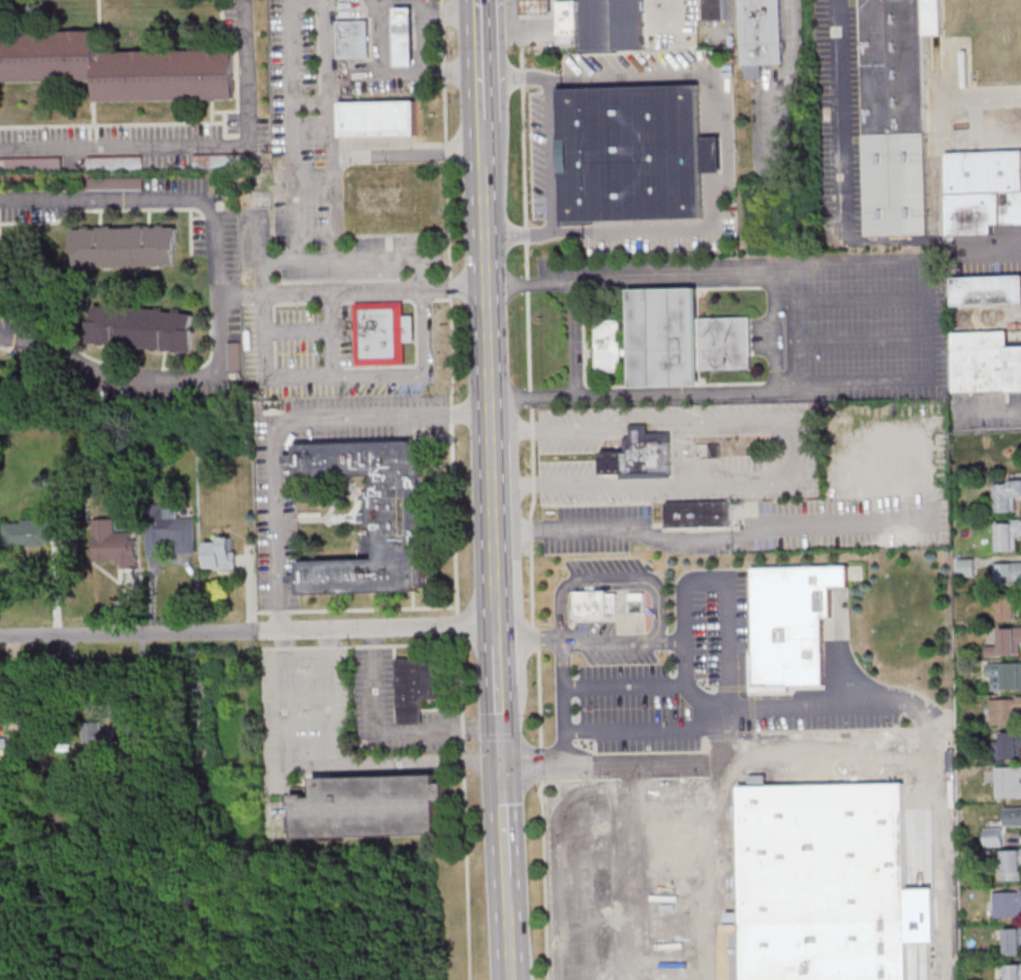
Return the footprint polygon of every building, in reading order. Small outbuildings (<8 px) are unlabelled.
[(521,15),(520,0),(552,0),(552,15),(521,15)] [(558,34),(557,0),(578,0),(578,33),(558,34)] [(582,53),(581,0),(643,0),(644,52),(582,53)] [(704,21),(703,0),(724,0),(725,20),(704,21)] [(743,67),(740,0),(781,0),(784,65),(762,66),(762,79),(744,80),(743,67)] [(868,237),(863,0),(942,0),(943,36),(925,37),(930,235),(868,237)] [(415,67),(414,8),(395,8),(396,67),(415,67)] [(339,59),(338,22),(369,21),(370,58),(339,59)] [(96,81),(0,82),(0,33),(97,31),(97,53),(234,50),(235,99),(96,102),(96,81)] [(721,138),(722,173),(702,174),(703,218),(592,221),(593,226),(559,227),(558,199),(564,199),(561,112),(558,112),(557,86),(581,86),(581,89),(699,86),(701,138),(721,138)] [(339,136),(416,136),(416,101),(339,101),(339,136)] [(946,154),(1020,152),(1020,224),(993,225),(993,235),(949,236),(948,226),(946,154)] [(249,154),(249,167),(194,168),(194,156),(249,154)] [(143,156),(143,170),(87,171),(87,157),(143,156)] [(62,170),(0,171),(0,159),(61,158),(62,170)] [(143,179),(143,190),(87,189),(87,178),(143,179)] [(75,267),(75,229),(174,228),(174,266),(75,267)] [(951,278),(1020,277),(1020,305),(952,306),(951,278)] [(631,350),(629,291),(697,289),(698,319),(750,318),(752,369),(699,370),(699,386),(631,388),(631,356),(622,356),(622,373),(596,374),(595,321),(621,321),(622,350),(631,350)] [(354,303),(355,365),(405,365),(404,342),(414,342),(413,314),(404,314),(403,302),(354,303)] [(94,306),(194,315),(190,353),(91,343),(94,306)] [(1005,350),(1020,350),(1020,390),(1006,390),(954,392),(952,334),(1005,333),(1005,350)] [(228,344),(240,343),(241,371),(229,372),(228,344)] [(630,437),(629,426),(648,425),(649,436),(670,435),(670,451),(671,473),(671,478),(620,480),(620,475),(603,476),(602,454),(624,453),(624,437),(630,437)] [(426,589),(421,441),(295,445),(295,454),(284,455),(284,463),(295,463),(296,479),(370,476),(373,558),(298,561),(299,574),(288,574),(288,583),(300,582),(300,594),(426,589)] [(1013,513),(1013,498),(1020,498),(1020,482),(995,482),(996,513),(1013,513)] [(667,503),(732,501),(732,527),(667,529),(667,503)] [(137,537),(129,537),(129,530),(114,531),(114,518),(94,519),(94,559),(117,559),(117,568),(138,568),(137,537)] [(147,554),(166,554),(166,543),(174,543),(174,554),(196,554),(196,518),(147,518),(147,554)] [(3,521),(4,545),(51,545),(51,520),(3,521)] [(997,552),(1017,552),(1017,536),(1020,536),(1020,522),(997,522),(997,552)] [(236,568),(236,537),(206,537),(206,568),(236,568)] [(974,577),(974,559),(956,559),(956,577),(974,577)] [(997,562),(997,584),(1020,584),(1020,562),(997,562)] [(847,565),(753,567),(755,648),(749,649),(749,681),(781,681),(781,673),(824,673),(823,586),(848,586),(847,565)] [(607,616),(607,611),(617,610),(616,593),(607,593),(607,590),(576,591),(576,617),(607,616)] [(999,620),(1016,620),(1016,594),(999,594),(999,620)] [(999,646),(986,646),(986,655),(1020,655),(1020,644),(1020,627),(999,627),(999,646)] [(396,658),(397,724),(421,723),(421,698),(441,698),(440,657),(396,658)] [(988,690),(1020,689),(1020,663),(988,663),(988,690)] [(1020,713),(1020,698),(990,698),(990,724),(1020,724),(1020,713)] [(133,747),(133,723),(84,722),(84,746),(133,747)] [(1000,740),(995,741),(995,759),(1020,758),(1020,731),(999,732),(1000,740)] [(20,753),(19,740),(0,740),(0,754),(20,753)] [(1020,796),(1020,766),(995,766),(996,796),(1020,796)] [(745,979),(909,979),(905,785),(864,783),(863,770),(795,771),(796,785),(741,787),(745,979)] [(438,835),(438,800),(447,800),(447,782),(437,783),(437,774),(314,776),(314,793),(293,794),(293,837),(438,835)] [(1006,807),(1006,827),(1020,827),(1020,807),(1006,807)] [(1002,828),(986,828),(986,846),(1002,846),(1002,828)] [(1003,881),(1020,881),(1020,850),(1003,850),(1003,881)] [(994,917),(1020,917),(1020,891),(994,891),(994,917)] [(1006,955),(1020,955),(1020,927),(1006,927),(1006,955)] [(1006,964),(1006,979),(1020,979),(1020,964),(1006,964)]
